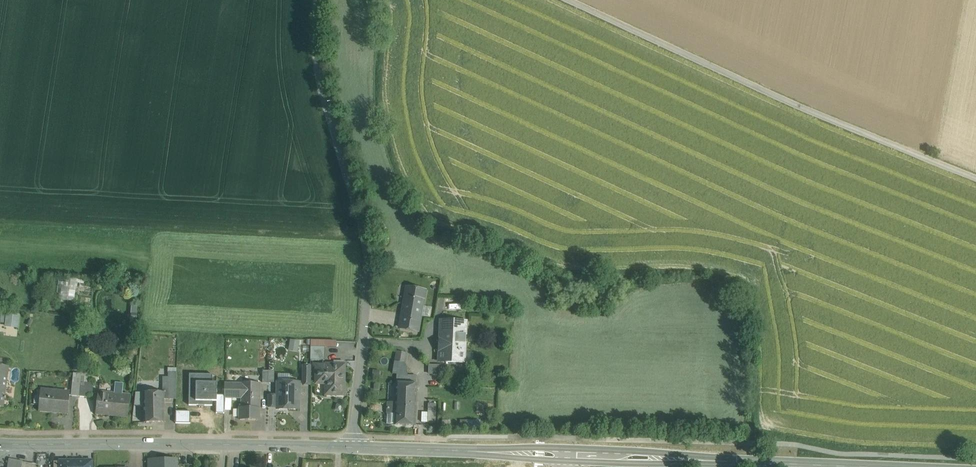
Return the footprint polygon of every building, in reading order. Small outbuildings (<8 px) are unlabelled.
[(85,282),(85,278),(59,277),(58,299),(76,300),(77,282),(85,282)] [(408,288),(401,328),(418,331),(425,291),(408,288)] [(20,315),(7,313),(6,327),(18,328),(20,315)] [(466,322),(441,321),(439,361),(464,362),(466,322)] [(300,342),(291,340),(288,351),(297,353),(300,342)] [(325,347),(311,347),(311,360),(325,360),(325,347)] [(407,354),(397,352),(396,362),(406,363),(407,354)] [(429,373),(442,373),(442,364),(430,364),(429,373)] [(344,365),(326,365),(316,365),(316,383),(326,383),(326,395),(344,395),(344,365)] [(4,408),(9,367),(0,366),(0,407),(4,408)] [(163,389),(163,393),(164,392),(164,399),(176,399),(177,373),(169,373),(169,377),(163,377),(163,389)] [(417,376),(397,374),(396,403),(388,403),(388,407),(416,409),(417,376)] [(211,381),(190,381),(190,390),(210,391),(211,381)] [(80,382),(73,382),(71,396),(79,396),(80,382)] [(94,384),(80,382),(79,396),(92,398),(94,384)] [(299,382),(278,382),(278,396),(278,407),(278,409),(299,409),(299,382)] [(260,383),(243,383),(243,384),(232,384),(232,394),(242,395),(242,408),(240,408),(240,420),(256,420),(256,415),(259,415),(260,383)] [(69,392),(42,390),(40,410),(67,413),(69,392)] [(210,391),(190,390),(189,406),(210,407),(210,391)] [(129,394),(99,391),(97,415),(127,418),(129,394)] [(163,393),(143,393),(144,405),(144,423),(164,423),(164,399),(164,392),(163,393)] [(144,405),(143,393),(141,393),(136,393),(135,405),(144,405)] [(278,396),(269,396),(269,407),(278,407),(278,396)] [(436,404),(428,404),(428,422),(436,423),(436,404)] [(416,409),(388,407),(387,424),(395,424),(415,425),(416,409)] [(190,422),(190,411),(177,411),(177,421),(190,422)]
